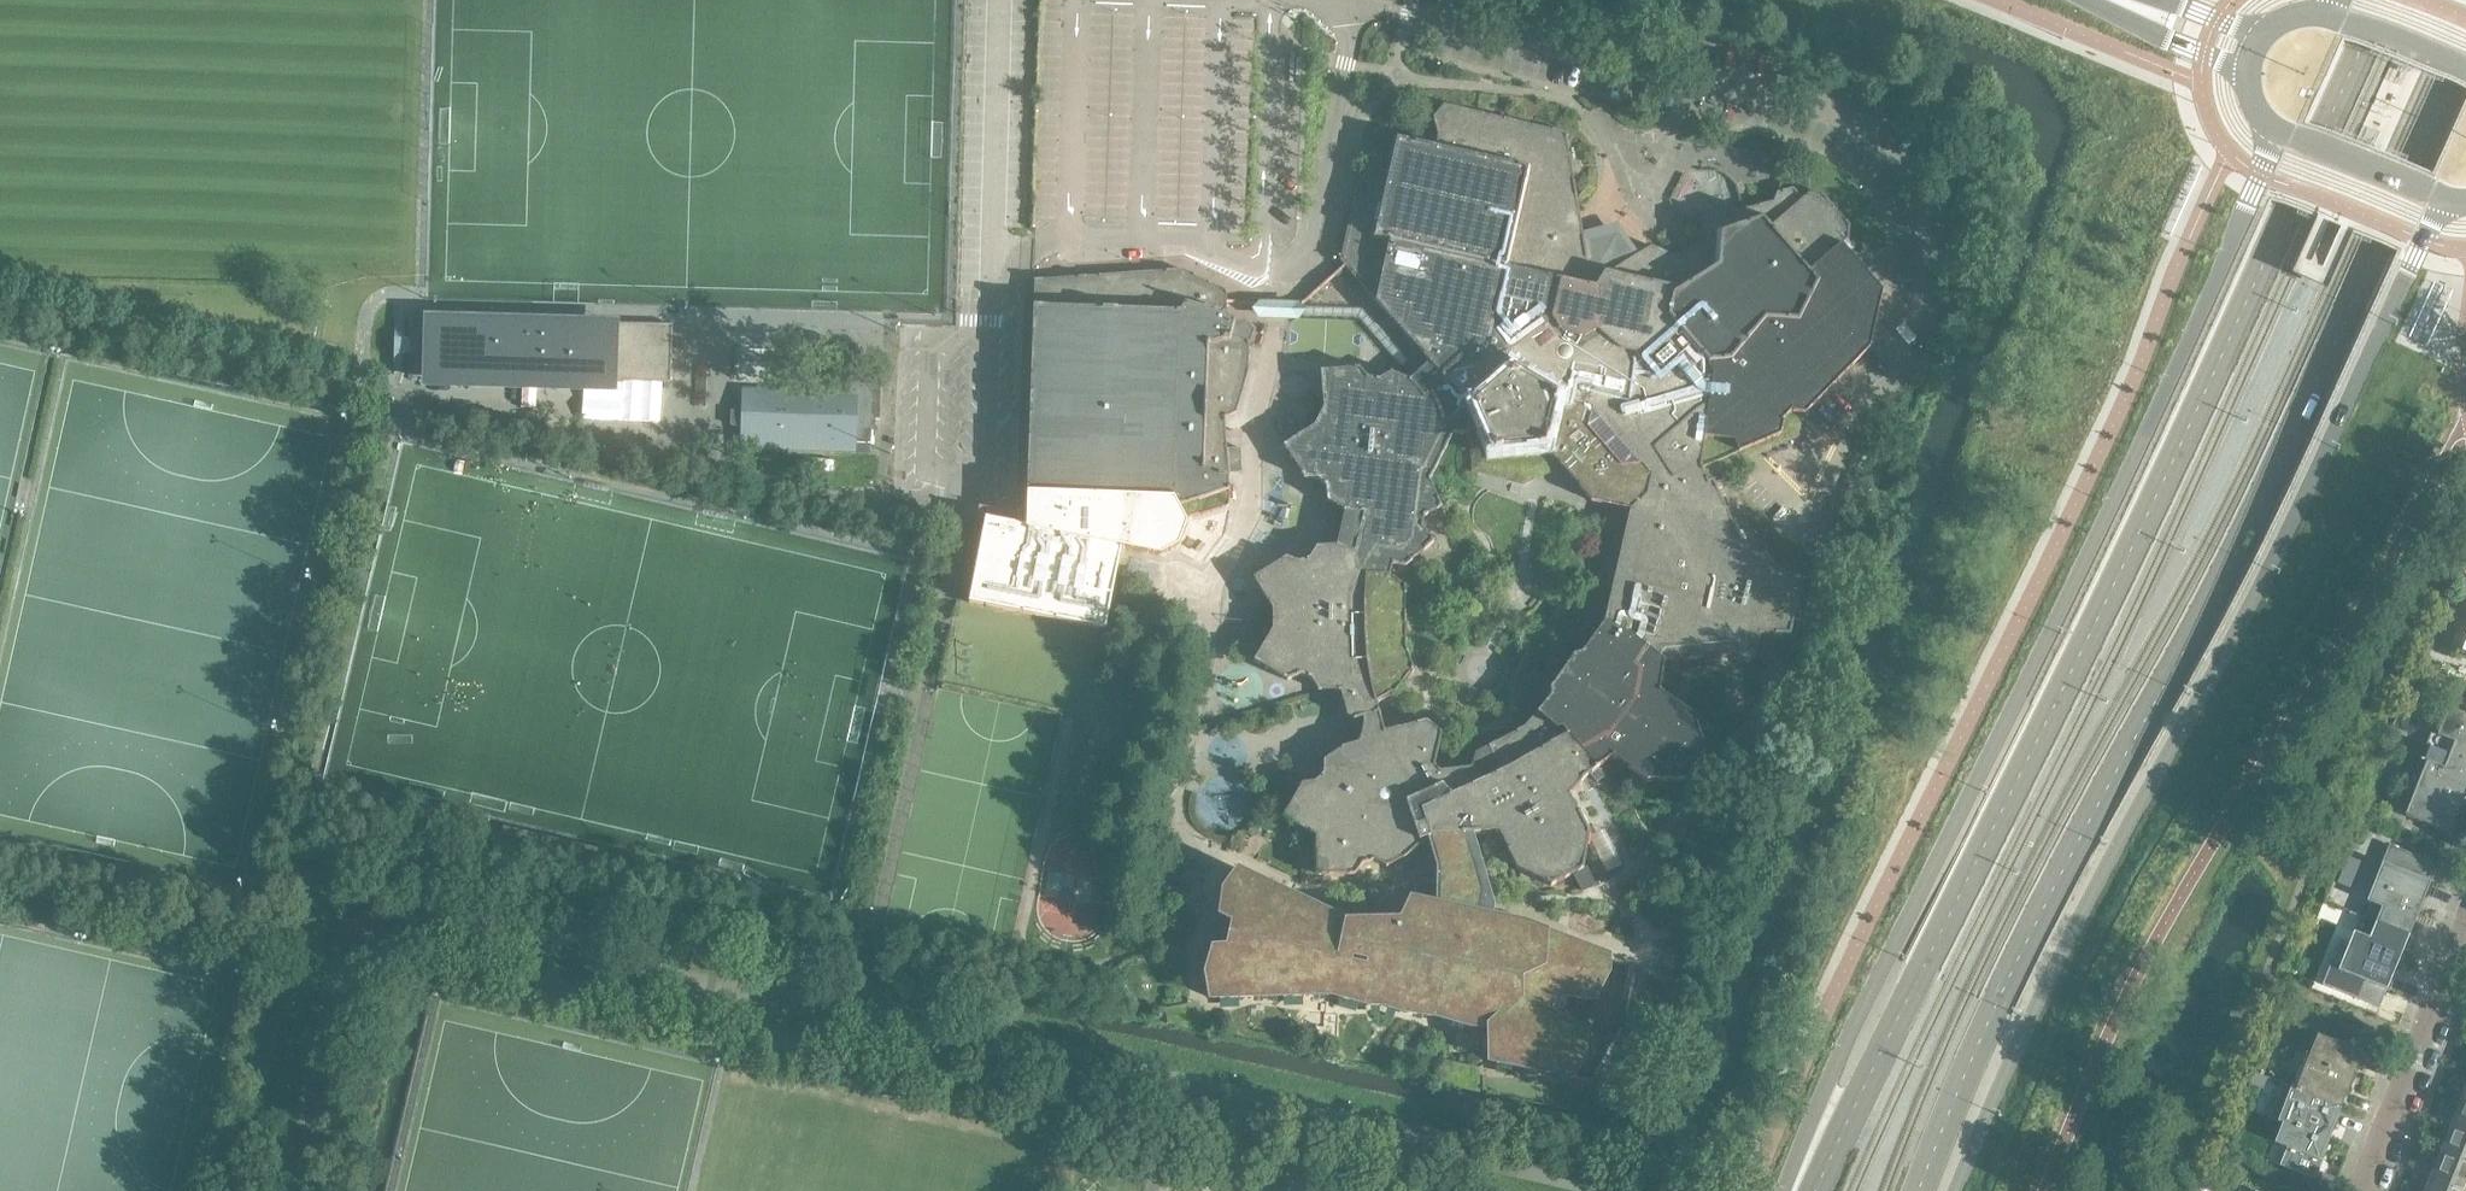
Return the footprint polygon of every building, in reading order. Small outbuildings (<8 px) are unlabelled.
[(1588,832),(1569,795),(1582,780),(1596,768),(1612,757),(1623,765),(1646,781),(1684,781),(1705,751),(1693,716),(1659,692),(1664,661),(1755,653),(1760,634),(1790,636),(1803,580),(1777,569),(1738,537),(1713,480),(1708,482),(1702,468),(1780,435),(1783,422),(1782,421),(1791,411),(1793,412),(1805,414),(1870,348),(1883,291),(1843,245),(1848,241),(1849,226),(1823,195),(1808,194),(1802,199),(1793,188),(1777,192),(1773,202),(1702,219),(1698,242),(1676,256),(1651,246),(1609,272),(1587,260),(1566,133),(1443,104),(1433,117),(1438,135),(1436,143),(1394,134),(1385,171),(1359,176),(1340,260),(1428,361),(1422,366),(1423,375),(1413,383),(1410,380),(1391,372),(1379,380),(1368,378),(1359,368),(1320,371),(1323,408),(1314,426),(1283,446),(1304,479),(1317,479),(1326,487),(1327,501),(1344,511),(1336,545),(1316,547),(1309,558),(1298,562),(1286,557),(1253,578),(1272,609),(1272,629),(1254,661),(1287,681),(1300,675),(1311,679),(1318,691),(1341,692),(1347,716),(1354,720),(1363,718),(1363,722),(1359,742),(1342,747),(1324,760),(1323,773),(1315,782),(1301,783),(1282,817),(1316,836),(1316,874),(1355,874),(1362,863),(1374,860),(1386,867),(1406,857),(1422,843),(1421,840),(1429,837),(1439,868),(1438,886),(1428,885),(1422,901),(1411,899),(1401,920),(1347,922),(1237,869),(1223,890),(1220,915),(1213,949),(1206,973),(1210,998),(1332,995),(1367,1005),(1384,1006),(1400,1012),(1436,1017),(1471,1027),(1488,1028),(1489,1061),(1572,1078),(1573,1077),(1592,1081),(1625,1026),(1637,967),(1608,956),(1608,955),(1525,923),(1475,913),(1480,892),(1463,834),(1498,833),(1517,869),(1551,886),(1583,869),(1588,832)] [(1183,269),(1034,280),(1026,526),(1099,517),(1103,496),(1173,499),(1178,508),(1229,491),(1225,418),(1236,412),(1248,373),(1249,342),(1230,337),(1234,322),(1226,314),(1227,291),(1183,269)] [(1260,299),(1259,314),(1286,314),(1286,300),(1260,299)] [(673,325),(410,317),(408,375),(671,383),(673,325)] [(741,448),(855,451),(856,445),(870,446),(871,419),(880,419),(881,384),(843,383),(842,388),(838,388),(837,393),(743,390),(742,411),(733,411),(732,426),(742,426),(741,448)] [(1838,501),(1834,519),(1847,521),(1851,504),(1838,501)] [(2453,606),(2465,611),(2465,594),(2459,591),(2453,606)] [(2426,762),(2465,778),(2465,715),(2447,708),(2437,734),(2431,732),(2420,760),(2426,762)] [(2465,791),(2465,778),(2426,762),(2404,815),(2449,833),(2465,791)] [(2370,832),(2355,827),(2349,842),(2364,847),(2370,832)] [(2364,901),(2358,916),(2408,936),(2422,903),(2416,900),(2417,898),(2418,898),(2421,891),(2420,890),(2424,881),(2429,884),(2430,882),(2376,860),(2375,862),(2379,864),(2365,899),(2361,897),(2360,899),(2364,901)] [(2395,969),(2408,936),(2358,916),(2352,931),(2348,929),(2347,931),(2351,933),(2337,967),(2333,966),(2333,968),(2362,980),(2355,997),(2380,1007),(2387,988),(2382,986),(2385,977),(2387,978),(2390,970),(2388,969),(2389,967),(2395,969)] [(2331,1040),(2317,1035),(2309,1054),(2305,1052),(2305,1054),(2309,1055),(2296,1088),(2340,1106),(2346,1093),(2349,1094),(2352,1087),(2354,1080),(2351,1079),(2361,1054),(2364,1055),(2371,1036),(2338,1022),(2331,1040)] [(2256,1073),(2251,1084),(2264,1089),(2268,1077),(2256,1073)] [(2334,1121),(2340,1106),(2296,1088),(2282,1121),(2278,1120),(2278,1121),(2282,1123),(2274,1142),(2286,1147),(2279,1165),(2315,1179),(2323,1160),(2319,1159),(2328,1137),(2332,1138),(2335,1129),(2338,1122),(2334,1121)] [(2461,1100),(2450,1128),(2465,1134),(2465,1102),(2461,1100)] [(2450,1128),(2440,1153),(2465,1164),(2465,1134),(2450,1128)] [(2229,1138),(2229,1139),(2229,1140),(2229,1141),(2229,1142),(2230,1142),(2230,1143),(2231,1144),(2232,1145),(2233,1145),(2234,1145),(2235,1146),(2236,1146),(2236,1145),(2237,1145),(2238,1145),(2239,1145),(2239,1144),(2240,1144),(2240,1143),(2241,1143),(2241,1142),(2242,1141),(2242,1140),(2242,1139),(2242,1138),(2242,1137),(2241,1136),(2241,1135),(2240,1135),(2240,1134),(2239,1133),(2238,1133),(2237,1132),(2236,1132),(2235,1132),(2234,1132),(2233,1133),(2232,1133),(2231,1133),(2231,1134),(2230,1135),(2229,1136),(2229,1137),(2229,1138)] [(2440,1153),(2429,1181),(2454,1190),(2465,1190),(2465,1164),(2440,1153)] [(2429,1181),(2425,1190),(2454,1190),(2429,1181)]
